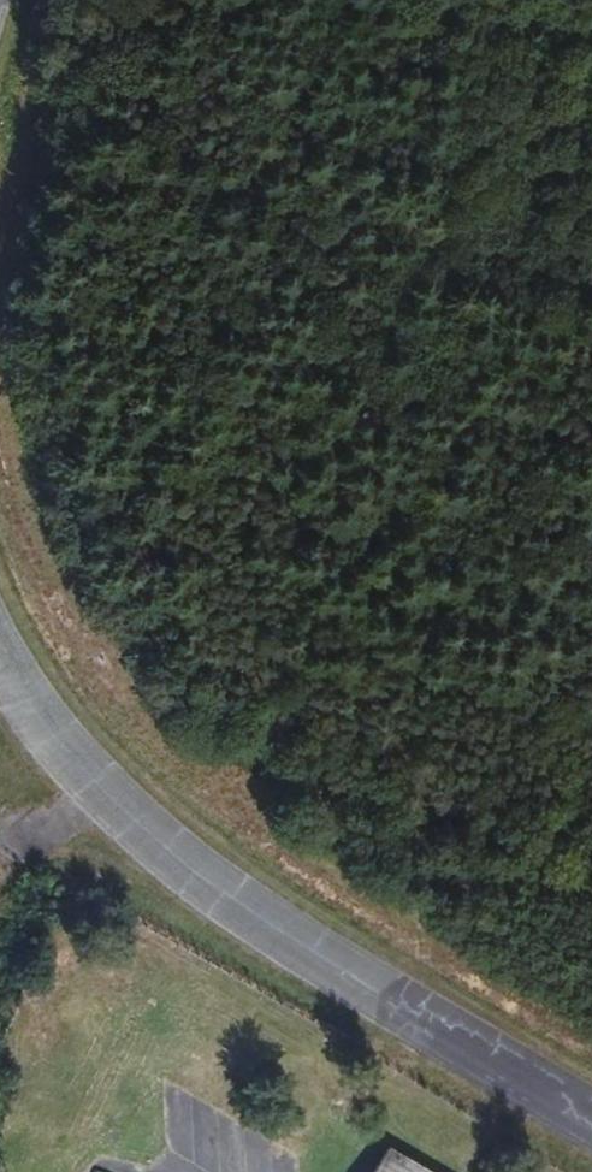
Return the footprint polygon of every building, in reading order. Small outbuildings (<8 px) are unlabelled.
[(388,1151),(376,1171),(425,1171),(388,1151)]
